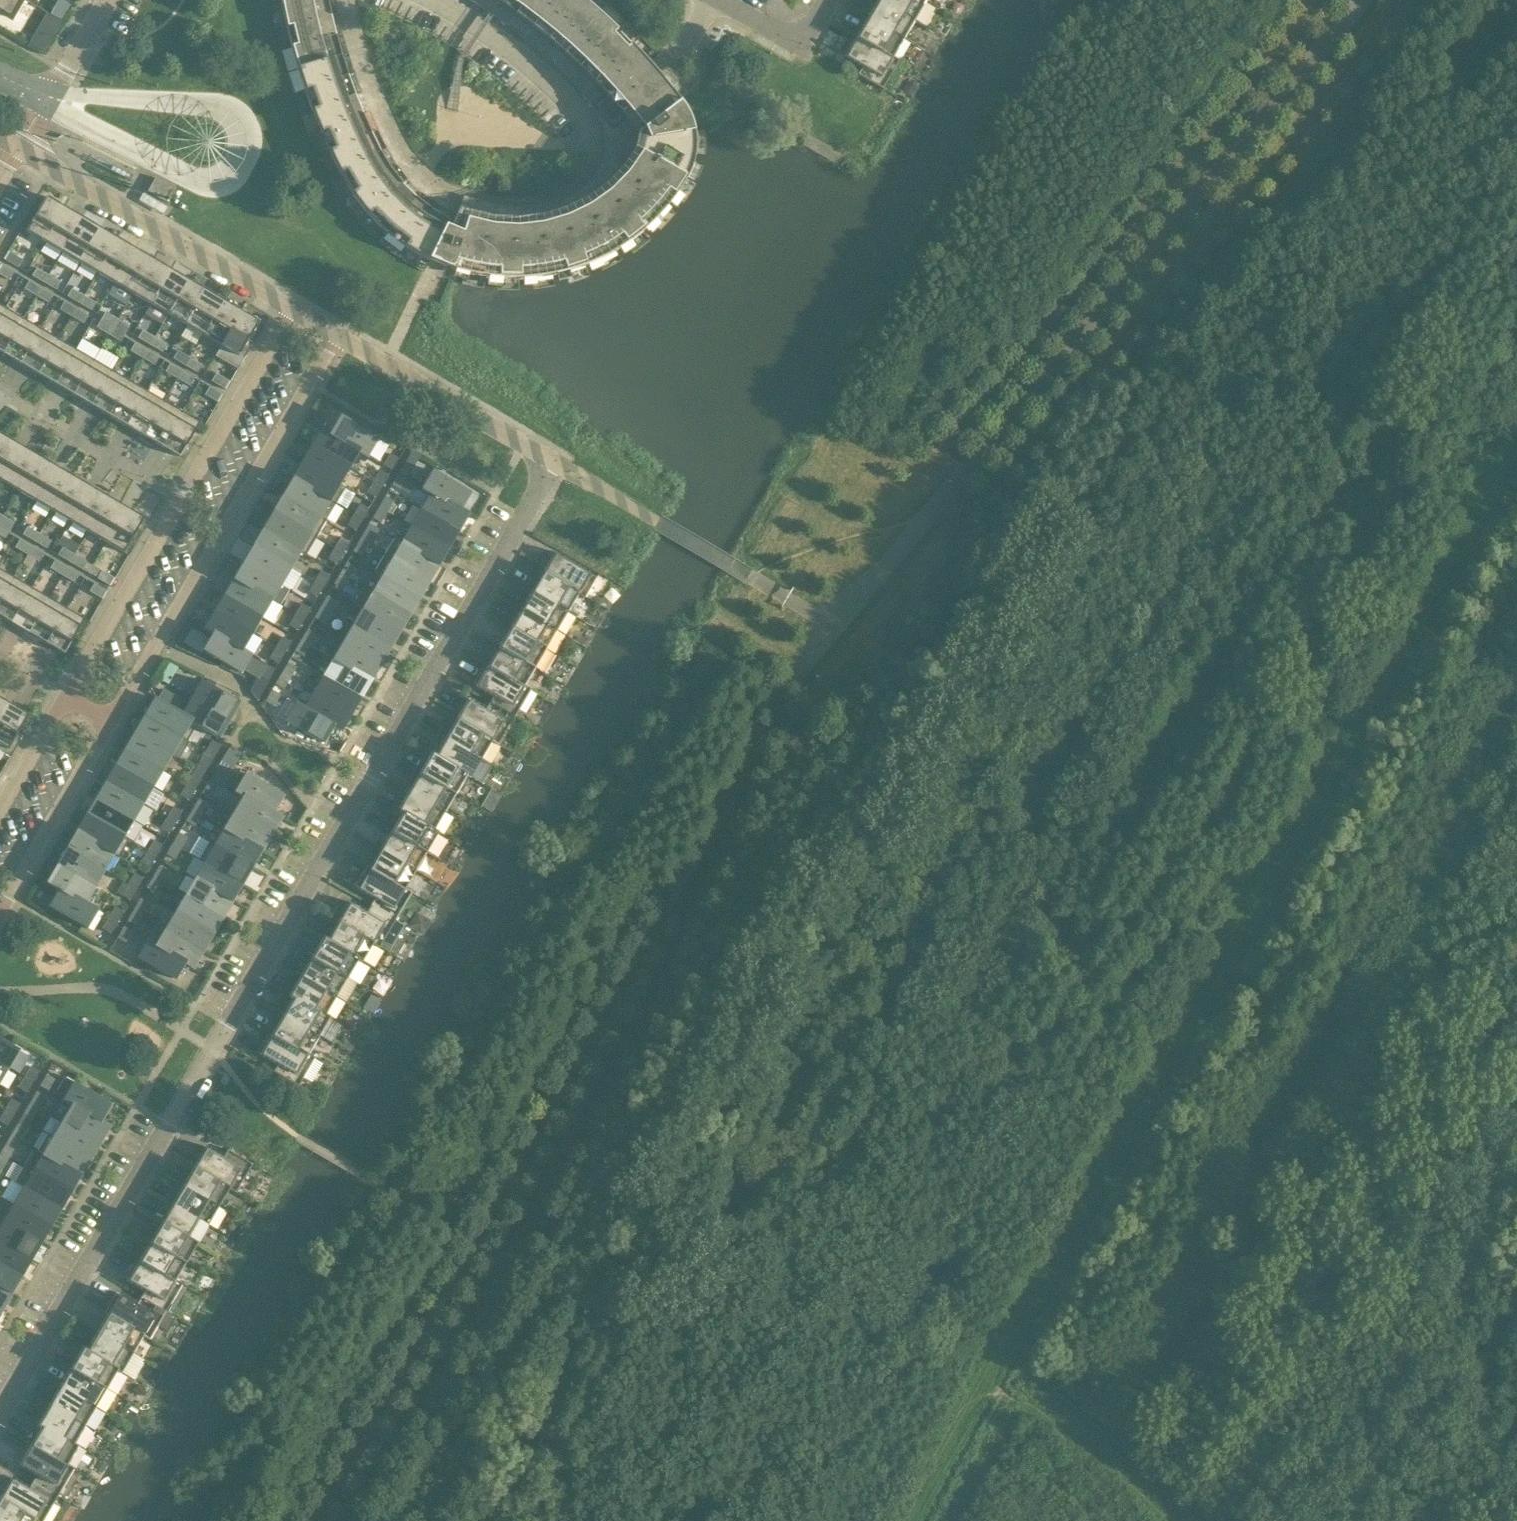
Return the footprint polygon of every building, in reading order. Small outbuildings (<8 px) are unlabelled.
[(11,18),(21,0),(0,0),(0,12),(11,18)] [(280,0),(289,41),(301,81),(309,104),(317,126),(323,141),(330,156),(338,170),(347,185),(357,200),(364,210),(372,219),(381,228),(392,237),(403,246),(416,253),(428,260),(438,265),(451,270),(467,274),(476,276),(485,277),(502,278),(519,279),(536,277),(553,275),(564,273),(574,270),(584,266),(594,262),(602,258),(610,254),(625,245),(638,234),(651,223),(660,215),(668,206),(674,196),(681,186),(686,175),(690,164),(694,152),(694,147),(694,142),(694,137),(693,131),(691,124),(687,116),(682,106),(679,101),(676,96),(661,78),(647,62),(632,47),(607,22),(583,0),(508,0),(520,8),(537,21),(553,34),(569,48),(585,63),(599,77),(614,93),(626,107),(643,130),(647,139),(643,140),(640,154),(626,174),(608,192),(588,207),(565,218),(541,225),(517,227),(491,226),(466,220),(461,233),(446,227),(452,214),(435,205),(420,193),(406,180),(395,165),(386,149),(377,131),(368,112),(361,93),(354,74),(347,54),(342,35),(337,15),(334,0),(280,0)] [(903,39),(914,21),(880,0),(869,19),(903,39)] [(880,0),(914,21),(926,1),(924,0),(880,0)] [(54,13),(62,17),(66,10),(59,5),(54,13)] [(44,51),(62,21),(48,13),(30,43),(44,51)] [(893,57),(903,39),(869,19),(858,37),(893,57)] [(899,60),(893,57),(858,37),(854,34),(842,54),(862,66),(857,75),(882,89),(899,60)] [(113,166),(110,171),(130,180),(133,175),(113,166)] [(166,202),(173,189),(155,178),(147,192),(166,202)] [(21,229),(44,242),(64,208),(46,197),(35,215),(31,213),(21,229)] [(64,208),(44,242),(62,252),(82,218),(64,208)] [(82,218),(62,252),(79,263),(100,228),(82,218)] [(100,228),(79,263),(97,273),(117,239),(100,228)] [(117,239),(97,273),(115,283),(135,249),(117,239)] [(135,249),(115,283),(132,294),(153,259),(135,249)] [(22,260),(8,251),(3,259),(17,268),(22,260)] [(153,259),(132,294),(150,304),(170,270),(153,259)] [(0,265),(0,275),(9,280),(14,272),(0,264),(0,265)] [(31,276),(44,283),(49,275),(36,268),(31,276)] [(170,270),(150,304),(168,314),(188,280),(170,270)] [(61,282),(49,275),(44,283),(56,290),(61,282)] [(188,280),(168,314),(185,325),(205,290),(188,280)] [(24,289),(36,296),(41,288),(29,281),(24,289)] [(53,295),(41,288),(36,296),(48,303),(53,295)] [(67,297),(79,304),(84,296),(72,288),(67,297)] [(205,290),(185,325),(203,335),(223,301),(205,290)] [(96,303),(84,296),(79,304),(91,311),(96,303)] [(223,301),(203,335),(220,345),(241,311),(223,301)] [(71,317),(76,309),(64,302),(59,310),(71,317)] [(2,353),(23,319),(5,308),(0,317),(0,352),(2,353)] [(88,316),(76,309),(71,317),(84,324),(88,316)] [(241,311),(220,345),(243,359),(253,343),(248,341),(259,322),(241,311)] [(101,320),(113,327),(118,319),(105,312),(101,320)] [(2,353),(20,364),(40,329),(23,319),(2,353)] [(118,319),(113,327),(125,334),(130,326),(118,319)] [(96,327),(108,334),(113,327),(101,320),(96,327)] [(113,327),(108,334),(121,342),(125,334),(113,327)] [(20,364),(38,374),(58,340),(40,329),(20,364)] [(138,338),(150,345),(154,337),(142,330),(138,338)] [(167,344),(154,337),(150,345),(162,352),(167,344)] [(38,374),(55,384),(76,350),(58,340),(38,374)] [(130,351),(142,358),(147,350),(135,343),(130,351)] [(55,384),(73,395),(93,360),(76,350),(55,384)] [(159,357),(147,350),(142,358),(154,365),(159,357)] [(173,359),(185,366),(190,358),(177,350),(173,359)] [(202,365),(190,358),(185,366),(197,373),(202,365)] [(73,395),(91,405),(111,371),(93,360),(73,395)] [(165,372),(177,379),(182,371),(170,364),(165,372)] [(91,405),(108,415),(129,381),(111,371),(91,405)] [(194,378),(182,371),(177,379),(189,386),(194,378)] [(211,381),(225,390),(230,382),(216,373),(211,381)] [(108,415),(126,426),(146,391),(129,381),(108,415)] [(218,402),(223,395),(209,387),(205,395),(218,402)] [(126,426),(144,436),(164,402),(146,391),(126,426)] [(161,446),(181,412),(164,402),(144,436),(161,446)] [(200,423),(181,412),(161,446),(180,457),(200,423)] [(359,451),(358,452),(367,457),(378,439),(342,418),(333,434),(332,435),(359,451)] [(350,468),(358,452),(359,451),(332,435),(333,434),(325,429),(314,447),(350,468)] [(20,446),(2,435),(0,439),(0,479),(20,446)] [(20,446),(0,479),(0,480),(17,490),(37,456),(20,446)] [(340,484),(350,468),(314,447),(304,463),(340,484)] [(398,459),(390,454),(383,465),(391,470),(398,459)] [(17,490),(35,501),(55,466),(37,456),(17,490)] [(345,488),(340,484),(304,463),(295,480),(335,504),(345,488)] [(405,463),(398,474),(406,479),(413,468),(405,463)] [(73,477),(55,466),(35,501),(52,511),(73,477)] [(373,482),(381,486),(388,476),(380,471),(373,482)] [(421,489),(429,494),(430,493),(458,509),(458,508),(468,491),(432,471),(421,489)] [(398,474),(392,485),(400,490),(406,479),(398,474)] [(52,511),(70,521),(90,487),(73,477),(52,511)] [(326,520),(335,504),(295,480),(286,496),(284,494),(283,496),(320,518),(321,517),(326,520)] [(375,497),(381,486),(373,482),(367,493),(375,497)] [(108,497),(90,487),(70,521),(88,532),(108,497)] [(468,514),(458,508),(458,509),(430,493),(429,494),(421,509),(458,531),(468,514)] [(283,496),(273,512),(316,537),(326,520),(321,517),(320,518),(283,496)] [(88,532),(105,542),(126,508),(108,497),(88,532)] [(385,497),(379,507),(387,512),(393,501),(385,497)] [(354,515),(362,520),(368,509),(360,504),(354,515)] [(387,512),(379,507),(372,518),(380,523),(387,512)] [(144,518),(126,508),(105,542),(124,553),(144,518)] [(447,549),(458,531),(421,509),(411,526),(446,546),(445,548),(447,549)] [(305,555),(316,537),(273,512),(263,529),(301,551),(300,552),(305,555)] [(355,530),(362,520),(354,515),(348,526),(355,530)] [(0,520),(0,525),(10,531),(15,523),(2,516),(0,520)] [(10,531),(0,525),(0,536),(5,539),(10,531)] [(22,535),(34,542),(39,534),(27,526),(22,535)] [(401,543),(436,563),(445,548),(446,546),(411,526),(401,543)] [(256,547),(291,568),(300,552),(301,551),(263,529),(263,530),(265,532),(256,547)] [(366,530),(359,541),(367,545),(374,534),(366,530)] [(52,541),(39,534),(34,542),(47,549),(52,541)] [(334,548),(342,553),(349,542),(341,537),(334,548)] [(394,538),(384,555),(391,559),(427,580),(436,563),(401,543),(394,538)] [(15,548),(27,554),(31,547),(20,540),(15,548)] [(361,556),(367,545),(359,541),(353,551),(361,556)] [(44,554),(31,547),(27,554),(39,562),(44,554)] [(58,555),(70,562),(75,554),(62,547),(58,555)] [(281,584),(291,568),(256,547),(246,563),(281,584)] [(336,564),(342,553),(334,548),(328,559),(336,564)] [(539,571),(543,574),(544,573),(578,594),(578,595),(584,599),(596,578),(551,551),(539,571)] [(75,554),(70,562),(82,569),(87,562),(75,554)] [(427,580),(391,559),(384,555),(375,572),(381,576),(417,596),(427,580)] [(62,576),(67,567),(55,560),(50,568),(62,576)] [(288,588),(281,584),(246,563),(236,580),(271,601),(279,605),(288,588)] [(346,563),(340,574),(348,579),(354,567),(346,563)] [(79,575),(67,567),(62,576),(74,583),(79,575)] [(13,577),(0,570),(0,600),(13,577)] [(102,570),(97,578),(110,587),(115,578),(102,570)] [(363,587),(372,592),(407,613),(417,596),(381,576),(375,572),(373,570),(363,587)] [(315,582),(323,586),(329,575),(321,571),(315,582)] [(567,612),(578,595),(578,594),(544,573),(543,574),(533,592),(567,612)] [(348,579),(340,574),(334,584),(342,589),(348,579)] [(13,577),(0,600),(0,616),(11,622),(31,588),(13,577)] [(262,617),(271,601),(236,580),(226,597),(262,617)] [(316,597),(323,586),(315,582),(308,593),(316,597)] [(94,583),(89,592),(103,600),(107,591),(94,583)] [(407,613),(372,592),(363,587),(353,604),(362,609),(397,630),(407,613)] [(31,588),(11,622),(28,633),(49,598),(31,588)] [(567,612),(533,592),(522,610),(557,631),(567,612)] [(327,596),(320,607),(328,612),(335,601),(327,596)] [(252,634),(262,617),(226,597),(216,613),(252,634)] [(28,633),(46,643),(66,609),(49,598),(28,633)] [(295,615),(303,620),(310,609),(302,604),(295,615)] [(328,612),(320,607),(314,618),(322,623),(328,612)] [(66,609),(46,643),(64,654),(85,619),(66,609)] [(387,646),(388,645),(397,630),(362,609),(352,626),(387,646)] [(546,649),(557,631),(522,610),(511,629),(546,649)] [(242,651),(243,649),(252,634),(216,613),(206,631),(214,636),(215,635),(242,651)] [(297,630),(303,620),(295,615),(289,626),(297,630)] [(378,663),(377,664),(379,666),(390,646),(388,645),(387,646),(352,626),(342,642),(378,663)] [(307,629),(301,640),(309,645),(315,634),(307,629)] [(535,668),(546,649),(511,629),(500,647),(535,668)] [(215,635),(214,636),(205,652),(240,673),(251,654),(243,649),(242,651),(215,635)] [(276,648),(284,653),(290,642),(282,637),(276,648)] [(302,656),(309,645),(301,640),(294,651),(302,656)] [(333,659),(368,680),(377,664),(378,663),(342,642),(333,659)] [(524,686),(524,685),(535,668),(500,647),(490,666),(489,666),(524,686)] [(277,664),(284,653),(276,648),(269,659),(277,664)] [(333,659),(323,676),(358,696),(368,680),(333,659)] [(288,663),(281,674),(289,678),(296,667),(288,663)] [(531,689),(524,685),(524,686),(489,666),(490,666),(485,663),(473,683),(494,695),(489,703),(514,717),(531,689)] [(267,681),(274,669),(266,665),(259,676),(267,681)] [(289,678),(281,674),(275,684),(283,689),(289,678)] [(313,692),(349,713),(358,696),(323,676),(313,692)] [(201,681),(191,698),(226,718),(236,701),(201,681)] [(265,701),(273,706),(280,695),(272,690),(265,701)] [(313,692),(304,707),(303,709),(331,725),(330,726),(338,731),(349,713),(313,692)] [(10,704),(0,698),(0,721),(10,704)] [(226,718),(191,698),(182,714),(181,714),(197,724),(196,725),(216,737),(226,718)] [(452,718),(457,721),(457,720),(492,741),(491,742),(498,745),(514,717),(489,703),(485,710),(464,698),(452,718)] [(181,714),(182,714),(157,699),(147,716),(182,737),(181,738),(187,741),(196,725),(197,724),(181,714)] [(303,709),(304,707),(296,702),(285,721),(320,742),(330,726),(331,725),(303,709)] [(10,704),(0,721),(0,752),(10,757),(22,736),(17,734),(29,715),(10,704)] [(137,733),(172,754),(181,738),(182,737),(147,716),(138,732),(137,733)] [(481,759),(491,742),(492,741),(457,720),(457,721),(446,739),(481,759)] [(137,733),(138,732),(136,731),(125,749),(163,771),(172,754),(137,733)] [(481,759),(446,739),(437,756),(436,758),(466,776),(465,777),(469,779),(481,759)] [(212,741),(206,751),(214,756),(220,745),(212,741)] [(235,763),(241,753),(228,748),(224,756),(235,763)] [(153,787),(163,771),(125,749),(116,765),(153,787)] [(199,762),(207,767),(214,756),(206,751),(199,762)] [(455,794),(465,777),(466,776),(436,758),(437,756),(432,754),(421,774),(455,794)] [(231,770),(235,763),(224,756),(219,764),(231,770)] [(226,778),(231,770),(219,764),(215,771),(226,778)] [(143,804),(153,787),(116,765),(112,771),(115,772),(108,783),(143,804)] [(234,792),(242,797),(243,795),(271,811),(271,810),(281,794),(245,773),(234,792)] [(186,785),(194,789),(201,778),(193,774),(186,785)] [(444,813),(455,794),(421,774),(410,793),(444,813)] [(211,777),(205,788),(213,793),(219,782),(211,777)] [(133,821),(143,804),(108,783),(98,800),(133,821)] [(188,800),(194,789),(186,785),(180,795),(188,800)] [(434,830),(444,813),(410,793),(398,812),(402,815),(403,814),(433,831),(434,830)] [(279,815),(271,810),(271,811),(243,795),(242,797),(234,812),(269,833),(279,815)] [(198,799),(192,810),(200,815),(206,804),(198,799)] [(124,837),(124,836),(133,821),(98,800),(88,816),(124,837)] [(167,818),(175,823),(181,812),(173,807),(167,818)] [(200,815),(192,810),(186,821),(194,826),(200,815)] [(259,849),(269,833),(234,812),(224,829),(259,849)] [(403,814),(402,815),(392,832),(427,852),(438,832),(434,830),(433,831),(403,814)] [(114,854),(113,855),(119,858),(129,839),(124,836),(124,837),(88,816),(79,833),(114,854)] [(169,833),(175,823),(167,818),(161,829),(169,833)] [(250,865),(259,849),(224,829),(214,845),(249,866),(250,865)] [(416,871),(427,852),(392,832),(381,850),(416,871)] [(69,850),(104,870),(113,855),(114,854),(79,833),(70,848),(69,850)] [(179,833),(173,843),(181,848),(187,837),(179,833)] [(147,851),(155,856),(162,845),(154,840),(147,851)] [(199,860),(204,863),(204,862),(242,884),(252,866),(250,865),(249,866),(214,845),(209,841),(199,860)] [(181,848),(173,843),(166,854),(174,859),(181,848)] [(94,887),(95,886),(104,870),(69,850),(70,848),(68,847),(57,865),(94,887)] [(405,889),(405,888),(416,871),(381,850),(371,868),(370,869),(405,889)] [(149,867),(155,856),(147,851),(141,862),(149,867)] [(232,901),(242,884),(204,862),(204,863),(194,879),(232,901)] [(94,887),(57,865),(47,883),(61,891),(62,890),(90,907),(91,905),(100,889),(95,886),(94,887)] [(159,866),(153,877),(161,881),(167,871),(159,866)] [(412,892),(405,888),(405,889),(370,869),(371,868),(366,866),(354,886),(375,898),(370,905),(395,920),(412,892)] [(128,885),(136,889),(142,878),(134,874),(128,885)] [(161,881),(153,877),(147,888),(155,892),(161,881)] [(221,919),(232,901),(194,879),(185,895),(220,916),(219,917),(221,919)] [(136,889),(128,885),(123,881),(116,892),(130,900),(136,889)] [(62,890),(61,891),(52,908),(87,928),(98,910),(91,905),(90,907),(62,890)] [(210,933),(219,917),(220,916),(185,895),(175,912),(210,933)] [(333,921),(338,924),(338,923),(373,944),(372,945),(379,948),(395,920),(370,905),(366,913),(345,901),(333,921)] [(133,910),(141,915),(146,907),(138,903),(133,910)] [(116,923),(123,911),(115,907),(108,918),(116,923)] [(135,926),(141,915),(133,910),(127,921),(135,926)] [(201,949),(210,933),(175,912),(165,929),(201,949)] [(116,923),(108,918),(102,929),(110,933),(116,923)] [(361,963),(372,945),(373,944),(338,923),(338,924),(328,940),(327,942),(358,960),(357,961),(361,963)] [(124,927),(117,938),(125,943),(132,931),(124,927)] [(190,967),(201,949),(165,929),(156,944),(155,945),(182,961),(182,962),(190,967)] [(347,978),(357,961),(358,960),(327,942),(328,940),(324,938),(312,958),(347,978)] [(155,945),(156,944),(148,939),(137,958),(172,978),(182,962),(182,961),(155,945)] [(336,997),(347,978),(312,958),(301,977),(336,997)] [(326,1014),(336,997),(301,977),(290,996),(294,999),(295,998),(325,1016),(326,1014)] [(295,998),(294,999),(284,1017),(318,1037),(330,1017),(326,1014),(325,1016),(295,998)] [(284,1017),(274,1034),(273,1035),(308,1055),(308,1054),(318,1037),(284,1017)] [(273,1035),(274,1034),(269,1031),(257,1052),(277,1064),(273,1072),(298,1086),(315,1057),(308,1054),(308,1055),(273,1035)] [(1,1063),(0,1064),(8,1069),(19,1050),(0,1039),(0,1062),(1,1063)] [(0,1064),(1,1063),(0,1062),(0,1083),(8,1069),(0,1064)] [(31,1066),(25,1077),(33,1081),(39,1071),(31,1066)] [(46,1074),(40,1086),(48,1090),(54,1079),(46,1074)] [(33,1081),(25,1077),(18,1088),(26,1092),(33,1081)] [(109,1103),(73,1082),(64,1077),(54,1096),(71,1106),(72,1104),(99,1120),(99,1119),(109,1103)] [(36,1091),(30,1102),(38,1107),(44,1096),(36,1091)] [(5,1110),(13,1115),(19,1104),(11,1099),(5,1110)] [(38,1107),(30,1102),(24,1113),(32,1118),(38,1107)] [(72,1104),(71,1106),(62,1121),(99,1143),(109,1125),(99,1119),(99,1120),(72,1104)] [(13,1115),(5,1110),(0,1119),(0,1122),(7,1126),(13,1115)] [(62,1121),(53,1137),(52,1137),(87,1158),(87,1159),(89,1161),(99,1143),(62,1121)] [(17,1125),(11,1135),(19,1140),(25,1129),(17,1125)] [(42,1154),(78,1175),(87,1159),(87,1158),(52,1137),(53,1137),(47,1134),(37,1152),(42,1155),(42,1154)] [(19,1140),(11,1135),(4,1146),(12,1151),(19,1140)] [(230,1188),(229,1189),(235,1193),(252,1164),(227,1149),(222,1157),(202,1145),(190,1166),(195,1169),(195,1168),(230,1188)] [(24,1166),(33,1171),(68,1191),(78,1175),(42,1154),(42,1155),(37,1152),(33,1150),(24,1166)] [(68,1191),(33,1171),(24,1166),(14,1182),(23,1187),(58,1208),(68,1191)] [(219,1207),(229,1189),(230,1188),(195,1168),(195,1169),(184,1186),(219,1207)] [(208,1225),(219,1207),(184,1186),(173,1205),(208,1225)] [(48,1225),(49,1223),(58,1208),(23,1187),(13,1204),(48,1225)] [(13,1204),(4,1199),(0,1206),(0,1217),(4,1219),(3,1221),(41,1243),(51,1224),(49,1223),(48,1225),(13,1204)] [(197,1244),(208,1225),(173,1205),(162,1224),(197,1244)] [(41,1243),(3,1221),(4,1219),(0,1217),(0,1241),(31,1259),(41,1243)] [(186,1263),(197,1244),(162,1224),(151,1242),(186,1263)] [(19,1275),(18,1276),(21,1277),(31,1259),(0,1241),(0,1264),(19,1275)] [(176,1280),(186,1263),(151,1242),(141,1260),(140,1261),(175,1281),(176,1280)] [(182,1284),(176,1280),(175,1281),(140,1261),(141,1260),(136,1257),(124,1278),(145,1290),(141,1297),(166,1312),(182,1284)] [(9,1291),(18,1276),(19,1275),(0,1264),(0,1286),(9,1291)] [(9,1291),(0,1286),(0,1307),(9,1291)] [(104,1313),(108,1315),(109,1315),(143,1335),(143,1336),(149,1340),(166,1312),(141,1297),(136,1304),(116,1292),(104,1313)] [(133,1353),(143,1336),(143,1335),(109,1315),(108,1315),(98,1333),(133,1353)] [(98,1333),(88,1351),(87,1352),(118,1370),(117,1371),(121,1373),(133,1353),(98,1333)] [(107,1388),(117,1371),(118,1370),(87,1352),(88,1351),(84,1348),(72,1368),(107,1388)] [(96,1407),(107,1388),(72,1368),(61,1387),(96,1407)] [(85,1426),(96,1407),(61,1387),(50,1405),(85,1426)] [(74,1444),(75,1443),(85,1426),(50,1405),(39,1425),(43,1428),(43,1426),(74,1444)] [(43,1426),(43,1428),(33,1444),(32,1445),(67,1465),(68,1464),(79,1445),(75,1443),(74,1444),(43,1426)] [(74,1468),(68,1464),(67,1465),(32,1445),(33,1444),(28,1441),(16,1462),(37,1474),(33,1481),(58,1496),(74,1468)] [(58,1496),(33,1481),(28,1489),(8,1477),(0,1490),(0,1500),(1,1499),(35,1519),(35,1520),(36,1520),(43,1520),(58,1496)] [(35,1520),(35,1519),(1,1499),(0,1500),(0,1520),(34,1520),(35,1520)]
